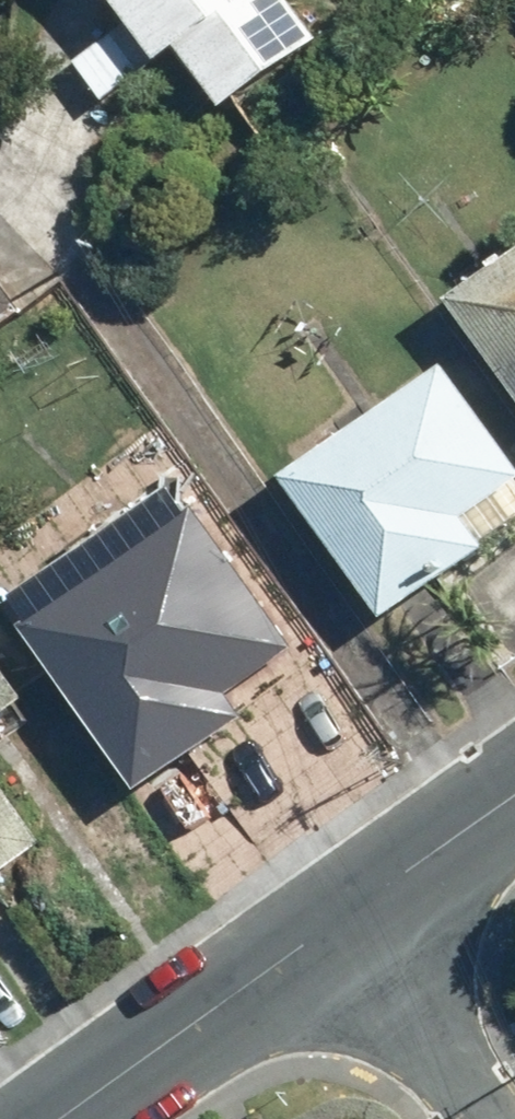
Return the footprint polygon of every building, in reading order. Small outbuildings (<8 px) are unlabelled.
[(138,22),(80,66),(109,105),(167,60),(171,65),(183,56),(230,117),(331,39),(301,0),(121,0),(138,22)] [(34,310),(0,262),(0,334),(34,310)] [(457,302),(514,382),(514,262),(457,302)] [(441,369),(294,482),(394,615),(489,543),(471,519),(514,486),(514,467),(441,369)] [(204,508),(32,626),(152,796),(254,724),(239,702),(307,655),(204,508)] [(45,705),(0,645),(0,739),(45,705)] [(47,840),(0,778),(0,875),(47,840)]
